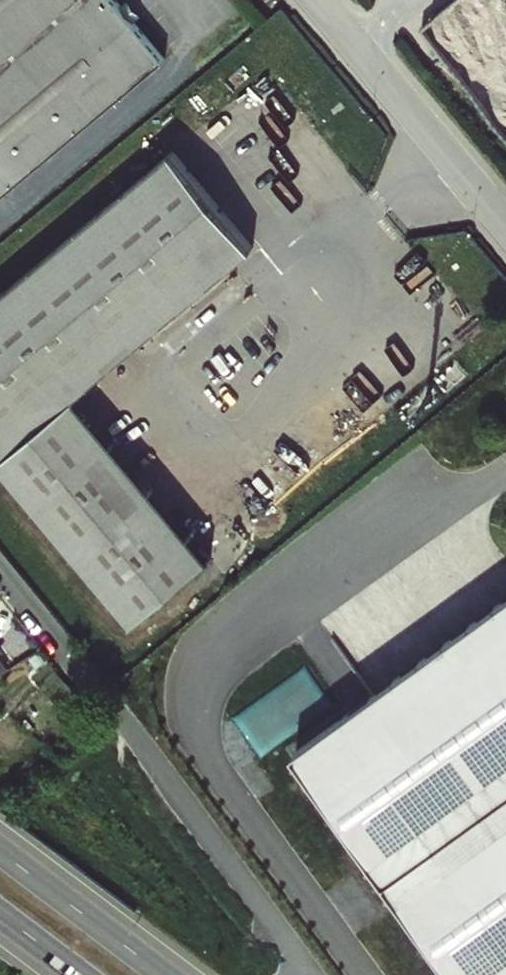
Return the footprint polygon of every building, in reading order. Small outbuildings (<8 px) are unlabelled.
[(180,0),(0,0),(0,202),(207,33),(180,0)] [(490,108),(505,123),(505,92),(490,108)] [(3,457),(81,394),(263,248),(183,151),(0,299),(0,453),(3,457)] [(214,557),(81,394),(3,457),(136,621),(214,557)] [(292,747),(460,974),(505,974),(505,595),(292,747)]
